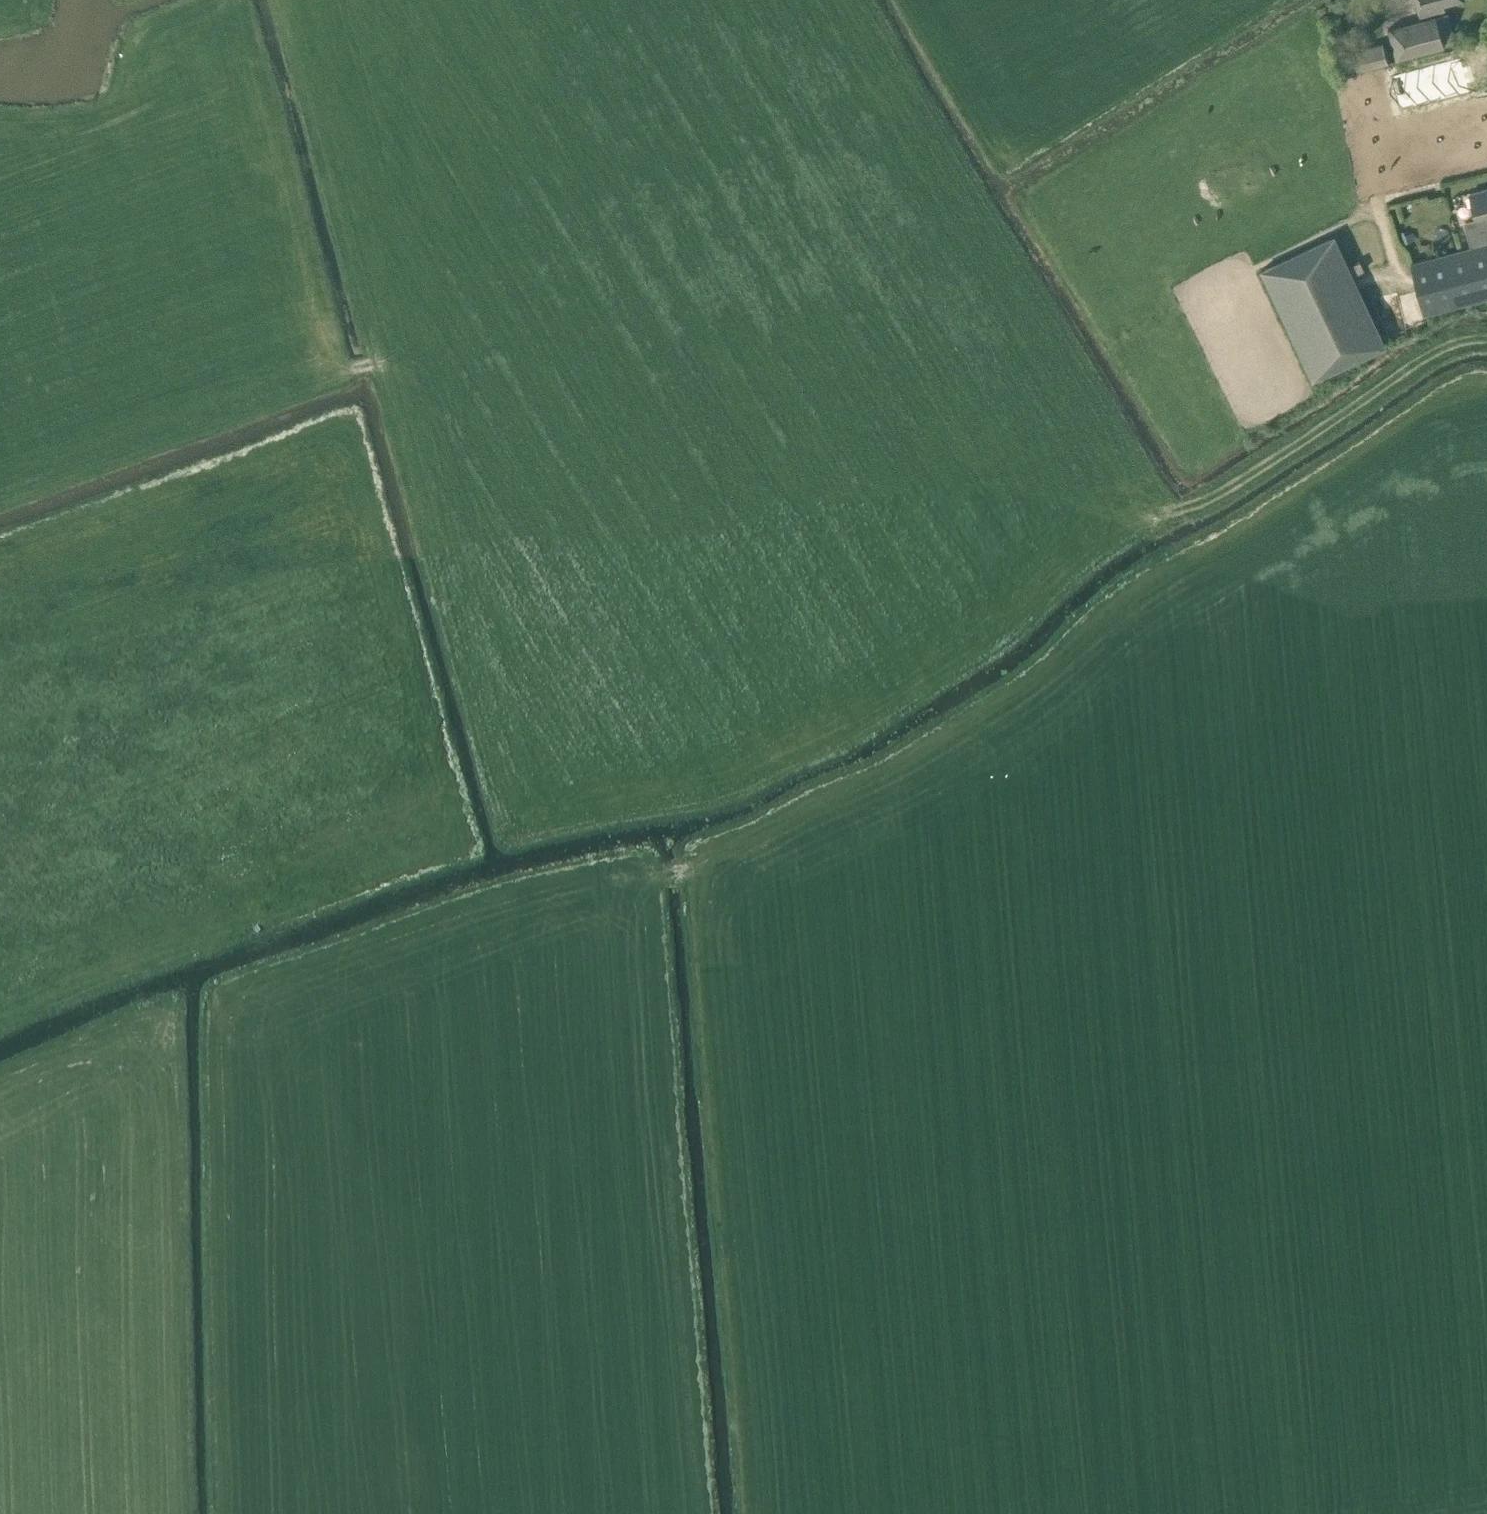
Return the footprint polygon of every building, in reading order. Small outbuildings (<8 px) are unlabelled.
[(1446,13),(1443,4),(1457,0),(1415,0),(1420,20),(1387,29),(1395,59),(1444,46),(1443,42),(1455,39),(1448,12),(1446,13)] [(1352,49),(1358,70),(1388,62),(1382,41),(1352,49)] [(1400,75),(1409,107),(1468,92),(1459,59),(1400,75)] [(1476,220),(1486,217),(1486,188),(1469,193),(1476,220)] [(1261,270),(1312,379),(1385,345),(1334,236),(1261,270)] [(1423,313),(1486,296),(1486,242),(1410,263),(1423,313)] [(1350,266),(1353,275),(1364,270),(1360,262),(1350,266)]
